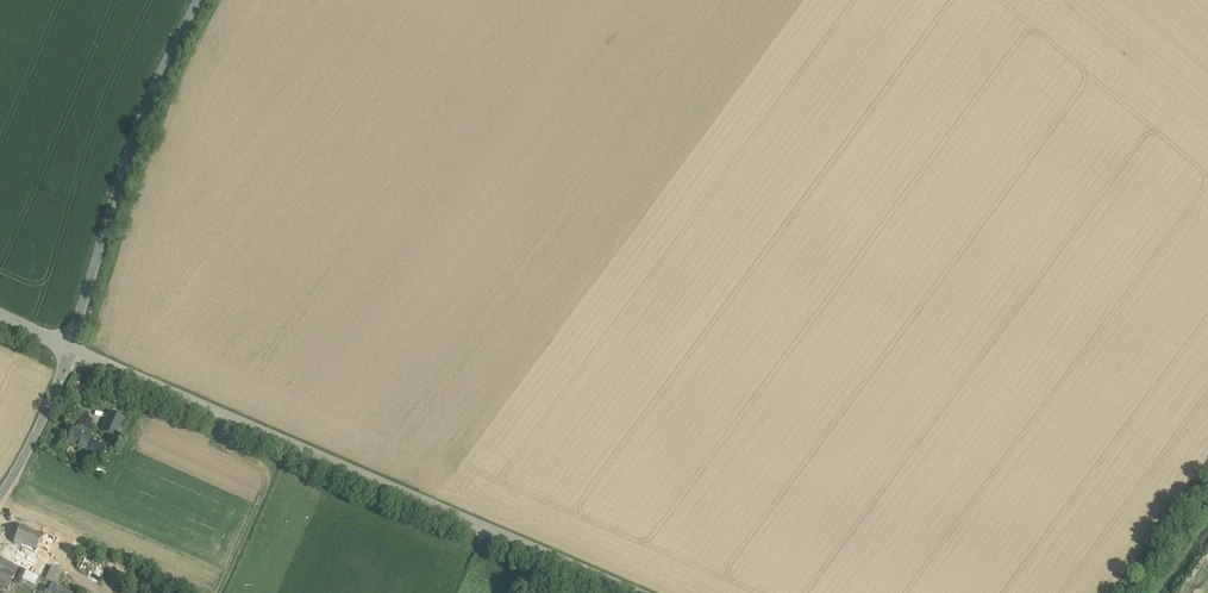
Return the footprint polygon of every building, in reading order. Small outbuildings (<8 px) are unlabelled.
[(124,420),(111,414),(109,420),(121,426),(124,420)] [(121,426),(109,420),(106,427),(118,432),(121,426)] [(94,433),(76,425),(68,443),(104,458),(109,445),(92,438),(94,433)] [(118,432),(106,427),(103,433),(116,438),(118,432)] [(45,537),(23,526),(14,544),(36,555),(45,537)] [(75,547),(58,538),(53,547),(71,556),(75,547)] [(87,556),(84,555),(77,568),(85,572),(94,554),(89,551),(87,556)] [(0,559),(0,569),(6,572),(6,571),(15,575),(19,568),(0,559)] [(66,574),(53,568),(46,580),(59,587),(66,574)] [(1,587),(8,591),(15,575),(6,571),(6,572),(0,569),(0,588),(1,587)] [(22,580),(35,586),(39,576),(25,571),(22,580)]
